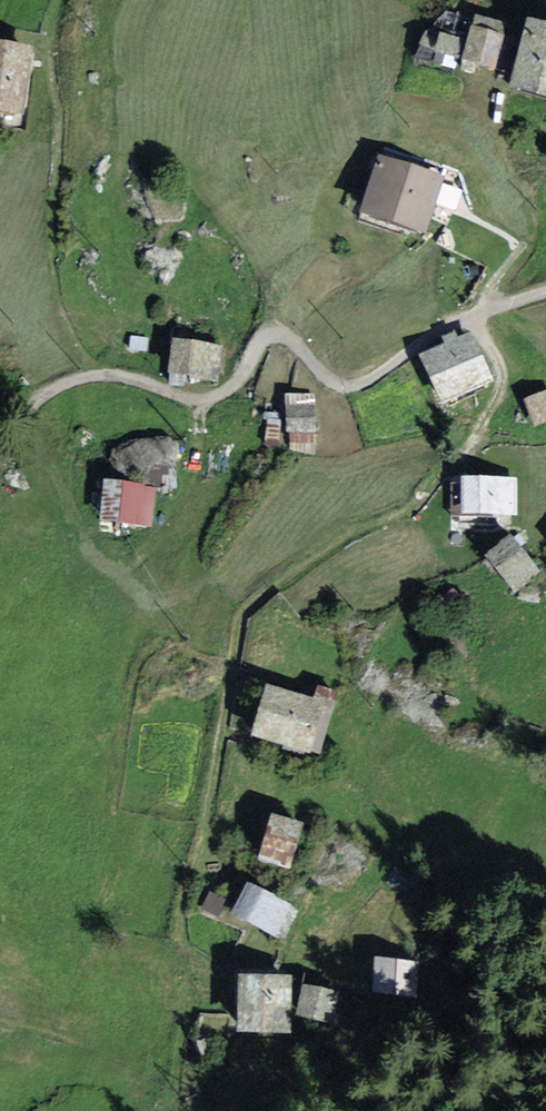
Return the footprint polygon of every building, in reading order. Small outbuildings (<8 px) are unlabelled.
[(416,50),(455,58),(463,23),(423,14),(416,50)] [(507,14),(489,82),(545,97),(545,23),(507,14)] [(0,48),(0,121),(15,51),(0,48)] [(431,174),(365,152),(348,209),(413,230),(431,174)] [(176,331),(168,371),(215,381),(224,341),(176,331)] [(463,339),(413,365),(436,404),(485,377),(463,339)] [(513,403),(538,445),(545,440),(545,399),(539,387),(513,403)] [(142,472),(95,471),(94,518),(141,519),(142,472)] [(516,510),(508,479),(476,487),(484,518),(516,510)] [(506,594),(531,577),(503,537),(478,554),(506,594)] [(321,703),(261,674),(237,723),(297,752),(321,703)] [(247,863),(276,871),(291,825),(262,816),(247,863)] [(269,932),(283,906),(240,883),(226,910),(269,932)] [(419,999),(425,969),(377,959),(371,989),(419,999)] [(226,1033),(278,1031),(276,976),(224,978),(226,1033)] [(349,1031),(356,1001),(309,989),(301,1019),(349,1031)]
